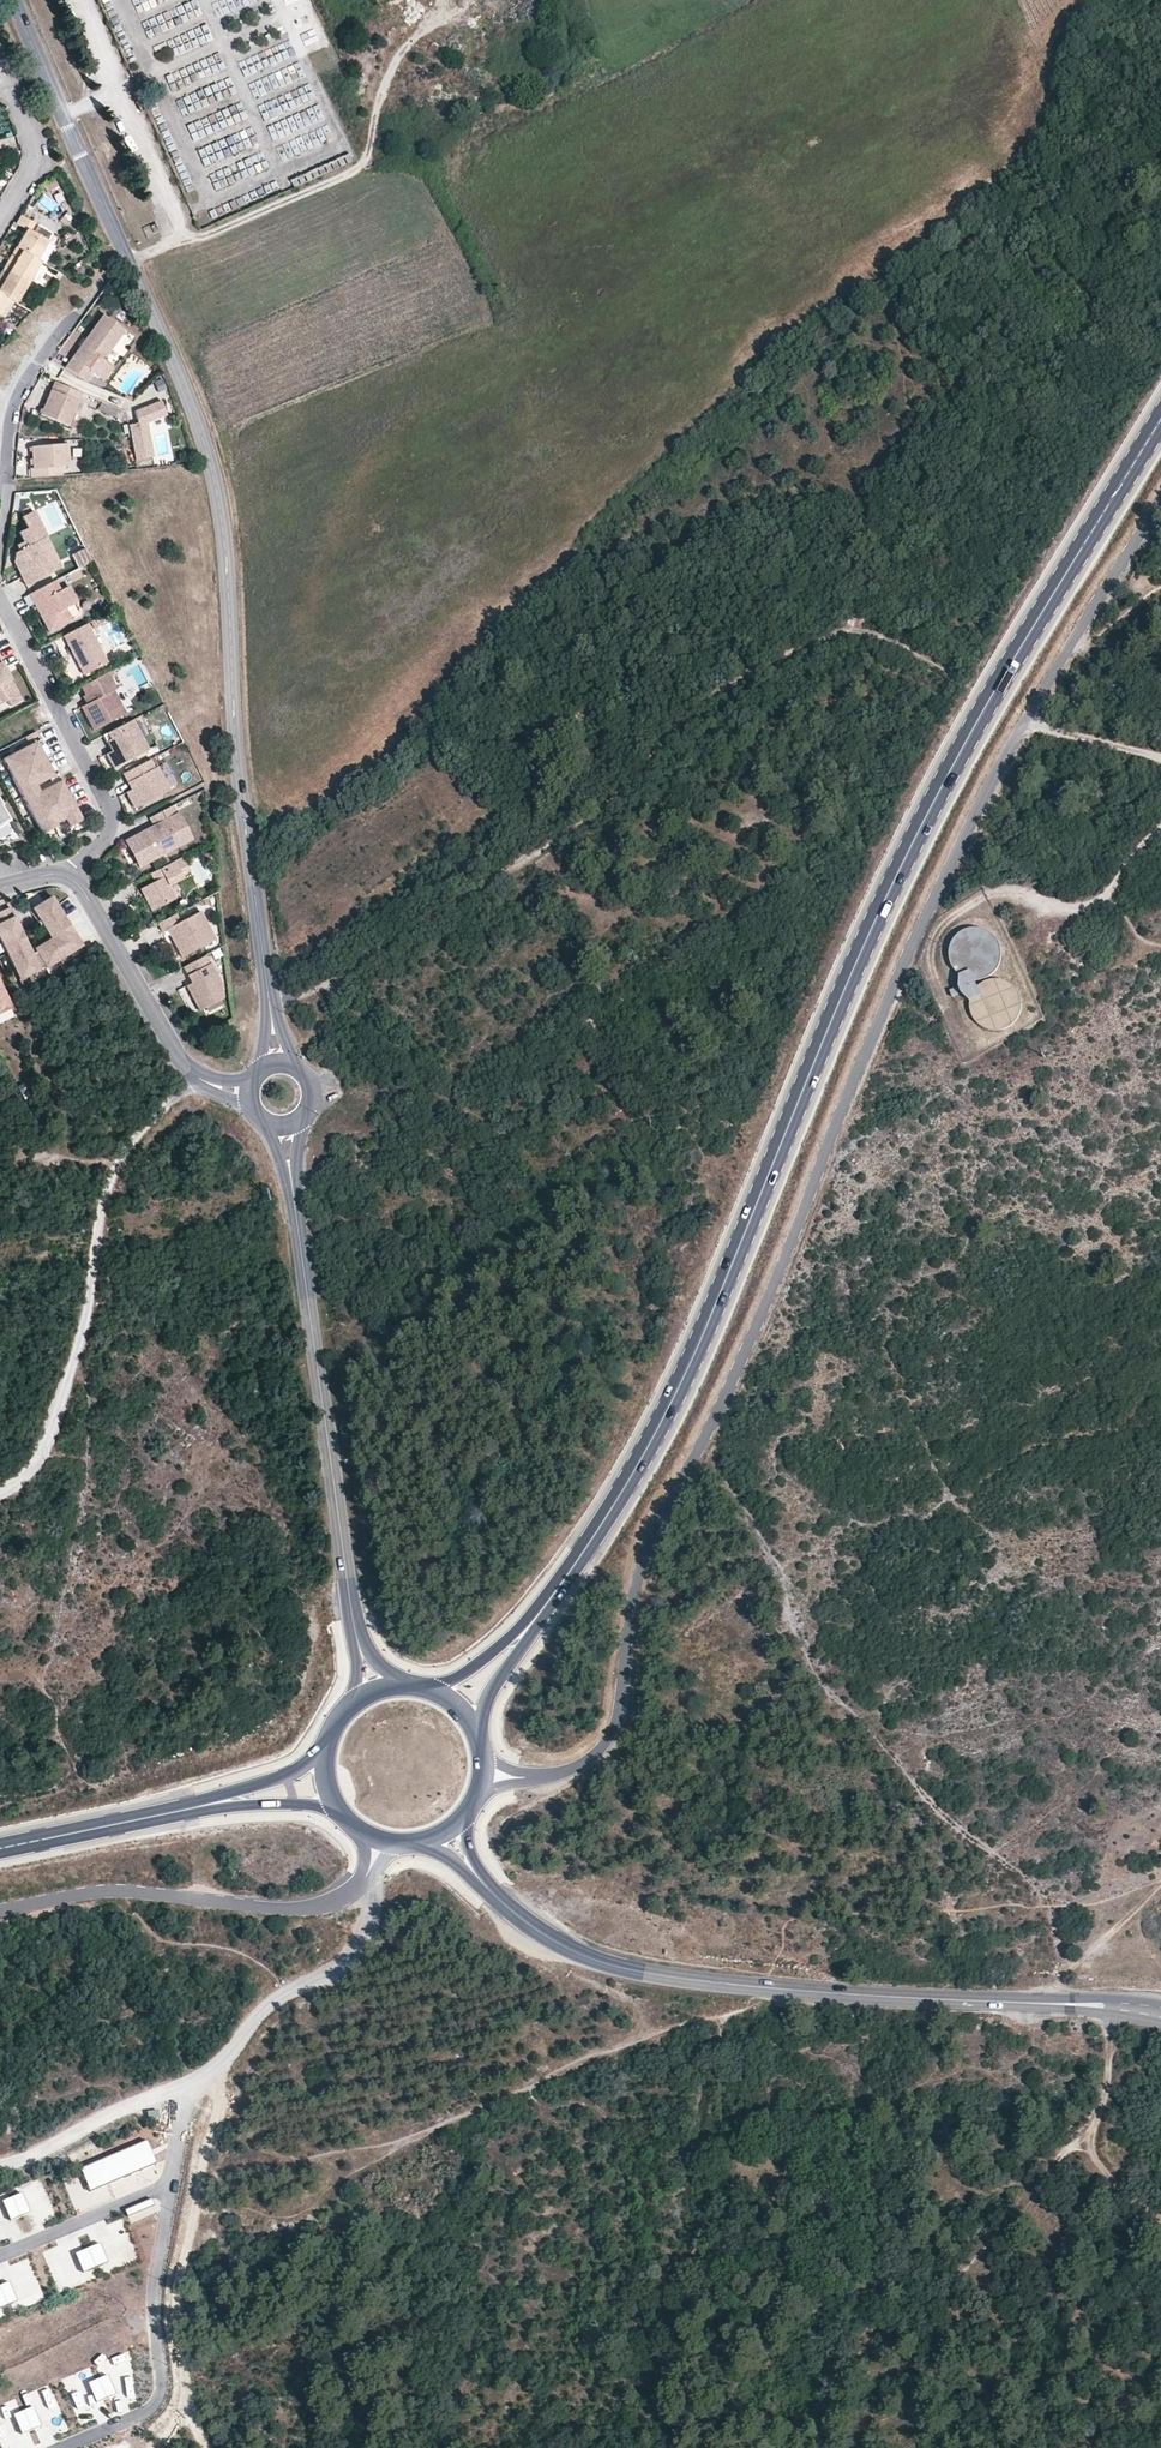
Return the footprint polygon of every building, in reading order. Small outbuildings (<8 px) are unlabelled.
[(46,192),(58,186),(55,181),(43,187),(46,192)] [(64,201),(60,192),(53,195),(58,204),(64,201)] [(64,225),(70,218),(65,214),(59,221),(64,225)] [(48,241),(32,232),(36,224),(21,215),(16,223),(27,229),(16,247),(22,251),(37,260),(48,241)] [(52,234),(36,224),(32,232),(48,241),(52,234)] [(44,264),(55,246),(48,241),(37,260),(40,262),(44,264)] [(14,263),(22,251),(16,247),(9,260),(14,263)] [(28,282),(40,262),(37,260),(22,251),(14,263),(9,260),(4,268),(28,282)] [(28,282),(4,268),(0,274),(0,277),(5,279),(0,288),(0,294),(6,297),(14,302),(16,303),(28,282)] [(14,302),(6,297),(0,306),(0,316),(4,318),(14,302)] [(103,359),(124,330),(103,315),(65,367),(86,383),(93,373),(103,380),(113,366),(103,359)] [(68,426),(82,393),(54,381),(40,414),(68,426)] [(126,412),(101,401),(98,410),(128,422),(126,412)] [(153,457),(146,423),(166,415),(160,401),(135,411),(137,423),(128,425),(135,460),(153,457)] [(62,476),(61,466),(69,466),(67,443),(31,446),(33,468),(30,468),(31,478),(62,476)] [(61,568),(45,537),(46,537),(33,510),(21,517),(26,528),(18,532),(23,541),(16,545),(19,550),(15,552),(13,562),(25,585),(61,568)] [(92,562),(85,548),(71,555),(78,568),(81,567),(92,562)] [(71,581),(85,574),(81,567),(78,568),(67,574),(71,581)] [(77,602),(68,586),(60,590),(55,581),(29,594),(49,632),(60,626),(56,620),(59,612),(65,609),(77,602)] [(71,620),(65,609),(59,612),(56,620),(60,626),(71,620)] [(105,622),(102,615),(90,622),(93,628),(105,622)] [(107,663),(87,624),(63,636),(83,675),(107,663)] [(0,660),(0,704),(7,700),(10,706),(21,700),(0,660)] [(125,714),(113,691),(116,689),(111,679),(117,675),(114,669),(81,687),(85,695),(89,702),(86,704),(81,707),(93,730),(125,714)] [(149,749),(133,719),(107,733),(111,740),(106,743),(111,751),(105,754),(113,769),(149,749)] [(33,737),(37,735),(35,732),(25,737),(27,741),(33,737)] [(48,755),(39,739),(36,741),(44,757),(48,755)] [(54,775),(46,760),(49,758),(48,755),(44,757),(36,741),(35,742),(29,745),(2,759),(42,834),(56,826),(55,823),(64,819),(68,827),(82,820),(67,792),(63,794),(57,782),(52,784),(39,791),(35,785),(49,778),(54,775)] [(57,774),(49,758),(46,760),(54,775),(57,774)] [(134,809),(169,790),(156,767),(154,768),(149,759),(123,773),(131,789),(125,792),(134,809)] [(60,780),(57,774),(54,775),(49,778),(52,784),(57,782),(60,780)] [(67,792),(60,780),(57,782),(63,794),(67,792)] [(4,833),(7,837),(16,832),(0,803),(0,835),(4,833)] [(190,838),(173,805),(149,818),(154,826),(127,840),(140,865),(190,838)] [(68,827),(64,819),(55,823),(56,826),(58,830),(68,827)] [(0,835),(0,845),(21,839),(16,832),(7,837),(4,833),(0,835)] [(168,886),(183,878),(181,875),(190,871),(182,857),(150,873),(154,881),(140,889),(152,911),(175,898),(168,886)] [(82,946),(51,896),(32,909),(50,938),(33,949),(35,952),(32,953),(9,907),(0,912),(0,940),(22,986),(34,980),(31,974),(45,967),(45,968),(82,946)] [(215,939),(200,911),(180,921),(176,913),(157,923),(162,932),(166,929),(181,957),(215,939)] [(1001,961),(1002,957),(1001,952),(1000,948),(998,944),(996,940),(993,937),(989,934),(985,932),(980,931),(976,931),(971,931),(967,932),(963,934),(959,937),(956,940),(953,943),(951,948),(950,952),(950,956),(950,961),(951,965),(953,969),(955,973),(959,976),(963,979),(966,981),(968,981),(969,982),(970,982),(971,982),(975,982),(980,982),(984,981),(988,979),(992,976),(995,973),(998,970),(1000,966),(1001,961)] [(222,999),(221,985),(205,955),(183,967),(191,983),(194,988),(189,991),(199,1011),(222,999)] [(978,987),(975,982),(972,982),(971,982),(970,982),(969,982),(968,981),(966,981),(963,979),(961,978),(960,985),(959,989),(950,992),(952,998),(960,995),(963,996),(966,1000),(969,1002),(970,998),(972,994),(975,990),(978,987)] [(1021,1011),(1021,1007),(1021,1002),(1020,998),(1018,994),(1015,990),(1012,987),(1008,984),(1004,982),(1000,981),(995,981),(991,981),(986,982),(982,984),(978,987),(975,990),(972,994),(970,998),(969,1002),(969,1007),(969,1011),(970,1015),(972,1020),(975,1023),(978,1027),(982,1029),(986,1031),(990,1032),(995,1033),(999,1032),(1004,1031),(1008,1029),(1012,1027),(1015,1024),(1017,1020),(1020,1016),(1021,1011)] [(194,988),(191,983),(186,985),(189,991),(194,988)] [(10,1007),(2,989),(0,990),(0,1012),(10,1007)] [(146,2142),(80,2170),(90,2193),(156,2165),(146,2142)] [(29,2215),(21,2196),(2,2204),(10,2223),(29,2215)] [(154,2207),(151,2200),(125,2211),(128,2218),(154,2207)] [(107,2265),(99,2246),(76,2256),(84,2275),(107,2265)] [(9,2284),(0,2288),(0,2310),(17,2303),(9,2284)] [(116,2396),(108,2377),(89,2385),(97,2404),(116,2396)] [(41,2427),(33,2408),(14,2416),(22,2435),(41,2427)]
